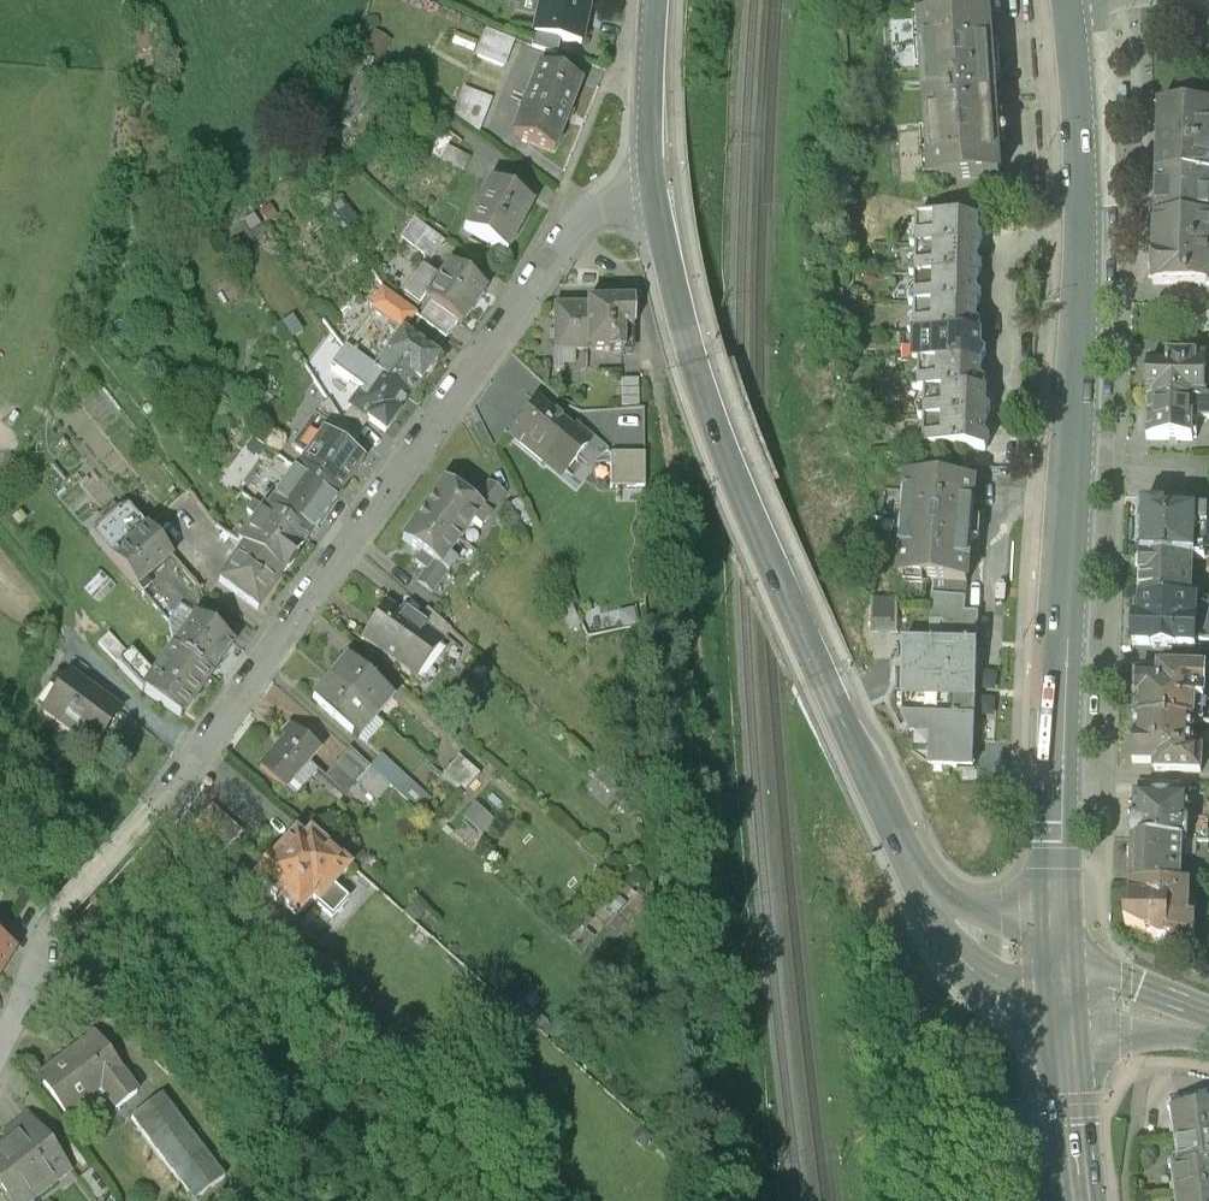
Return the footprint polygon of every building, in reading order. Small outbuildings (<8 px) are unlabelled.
[(589,0),(547,0),(539,33),(578,42),(589,0)] [(1007,98),(1001,12),(920,18),(926,103),(1007,98)] [(515,45),(486,33),(475,59),(504,71),(515,45)] [(582,83),(541,68),(515,135),(556,151),(582,83)] [(491,102),(465,91),(455,115),(479,133),(491,102)] [(1012,184),(1007,98),(926,103),(931,189),(1012,184)] [(1208,163),(1208,108),(1153,106),(1151,160),(1208,163)] [(1151,160),(1148,217),(1208,220),(1208,163),(1151,160)] [(533,206),(490,182),(463,231),(507,253),(533,206)] [(361,222),(343,202),(329,215),(347,234),(361,222)] [(919,246),(983,247),(983,216),(919,215),(919,246)] [(1148,217),(1145,287),(1206,290),(1206,287),(1208,239),(1208,220),(1148,217)] [(444,244),(415,222),(402,239),(431,262),(444,244)] [(919,276),(982,277),(983,247),(919,246),(919,276)] [(486,291),(451,265),(438,281),(425,299),(461,325),(486,291)] [(425,299),(438,281),(423,269),(403,295),(419,307),(425,299)] [(918,307),(982,308),(982,277),(919,276),(918,307)] [(414,318),(388,299),(377,312),(404,332),(414,318)] [(587,305),(555,305),(554,351),(604,352),(604,355),(623,355),(623,331),(633,331),(633,304),(587,303),(587,305)] [(924,336),(982,339),(982,308),(918,307),(918,338),(924,336)] [(924,336),(922,365),(990,369),(991,340),(982,339),(924,336)] [(317,362),(301,337),(288,346),(304,371),(317,362)] [(343,354),(411,403),(439,365),(402,338),(384,364),(352,342),(343,354)] [(348,410),(386,437),(411,403),(343,354),(333,368),(363,390),(348,410)] [(1142,412),(1189,413),(1189,428),(1208,429),(1208,405),(1201,405),(1203,361),(1143,359),(1142,412)] [(988,400),(990,369),(922,365),(920,396),(929,397),(988,400)] [(638,380),(621,381),(622,407),(638,407),(638,380)] [(996,428),(997,400),(988,400),(929,397),(928,426),(996,428)] [(569,429),(537,402),(509,436),(542,463),(546,458),(564,474),(575,461),(592,442),(576,429),(569,429)] [(1142,412),(1140,450),(1188,452),(1189,428),(1189,413),(1142,412)] [(292,443),(309,455),(323,435),(330,425),(314,413),(292,443)] [(995,459),(996,428),(928,426),(927,456),(995,459)] [(364,465),(323,435),(309,455),(299,469),(339,498),(364,465)] [(217,483),(235,492),(267,448),(248,438),(217,483)] [(605,453),(592,442),(575,461),(585,469),(605,453)] [(610,489),(644,489),(644,455),(610,455),(610,489)] [(339,498),(299,469),(267,513),(308,542),(339,498)] [(979,483),(910,478),(902,586),(971,591),(979,483)] [(443,484),(423,513),(462,540),(473,523),(482,511),(475,506),(443,484)] [(475,506),(482,511),(473,523),(482,530),(505,497),(489,485),(475,506)] [(531,523),(520,502),(510,507),(521,528),(531,523)] [(1204,558),(1206,512),(1170,510),(1166,506),(1144,505),(1140,508),(1139,519),(1143,523),(1141,555),(1193,558),(1204,558)] [(112,561),(148,531),(128,508),(120,508),(89,534),(112,561)] [(282,578),(308,542),(267,513),(262,509),(236,545),(242,549),(282,578)] [(449,558),(462,540),(423,513),(403,542),(423,556),(417,565),(427,572),(433,563),(442,569),(449,558)] [(174,562),(148,531),(112,561),(138,592),(174,562)] [(258,611),(282,578),(242,549),(218,582),(258,611)] [(1192,599),(1193,558),(1141,555),(1139,597),(1192,599)] [(427,572),(419,584),(435,595),(457,563),(449,558),(442,569),(433,563),(427,572)] [(1199,599),(1192,599),(1139,597),(1138,615),(1134,615),(1132,643),(1195,646),(1199,599)] [(966,599),(933,599),(933,642),(899,641),(898,735),(923,736),(922,773),(981,774),(983,613),(966,613),(966,599)] [(181,606),(171,621),(156,642),(173,653),(198,617),(181,606)] [(389,606),(366,638),(419,677),(447,639),(421,620),(409,611),(405,618),(389,606)] [(572,608),(561,612),(571,634),(581,630),(572,608)] [(453,632),(428,610),(421,620),(447,639),(453,632)] [(238,645),(198,617),(173,653),(213,681),(238,645)] [(104,645),(119,663),(133,652),(118,634),(104,645)] [(119,663),(146,691),(158,674),(135,650),(133,652),(119,663)] [(186,719),(213,681),(173,653),(158,674),(146,691),(186,719)] [(349,662),(331,682),(375,722),(393,702),(349,662)] [(1195,692),(1204,692),(1205,669),(1161,667),(1161,672),(1136,672),(1136,718),(1194,720),(1195,692)] [(68,676),(41,712),(91,750),(118,714),(68,676)] [(358,742),(375,722),(331,682),(313,702),(358,742)] [(1193,749),(1194,720),(1136,718),(1133,762),(1155,762),(1155,769),(1202,771),(1202,750),(1193,749)] [(284,744),(258,773),(281,794),(316,754),(287,729),(278,739),(284,744)] [(369,772),(350,754),(325,780),(344,798),(369,772)] [(430,802),(381,759),(371,771),(421,813),(430,802)] [(480,778),(460,760),(441,781),(461,799),(480,778)] [(622,786),(606,772),(595,784),(611,798),(622,786)] [(1185,839),(1187,795),(1136,793),(1134,838),(1181,839),(1185,839)] [(493,822),(476,806),(463,820),(480,836),(493,822)] [(255,889),(294,923),(308,907),(313,912),(349,872),(307,835),(301,842),(293,836),(253,881),(258,886),(255,889)] [(1181,882),(1181,839),(1134,838),(1134,881),(1181,882)] [(1193,883),(1181,882),(1134,881),(1128,882),(1127,925),(1158,942),(1193,943),(1193,883)] [(632,906),(619,921),(631,931),(656,902),(664,909),(672,900),(653,884),(642,897),(630,886),(620,897),(632,906)] [(426,894),(418,904),(429,913),(437,904),(426,894)] [(606,913),(597,904),(588,914),(597,922),(606,913)] [(14,953),(0,944),(0,975),(14,953)] [(474,955),(465,948),(460,954),(469,961),(474,955)] [(534,974),(519,993),(555,1023),(563,1013),(538,993),(546,984),(534,974)] [(93,1037),(36,1080),(63,1117),(98,1091),(114,1112),(136,1095),(93,1037)] [(1165,1101),(1169,1129),(1208,1124),(1208,1095),(1165,1101)] [(161,1098),(131,1120),(190,1200),(194,1200),(221,1180),(161,1098)] [(27,1118),(0,1139),(4,1145),(0,1148),(0,1195),(4,1200),(37,1200),(71,1176),(27,1118)] [(1169,1129),(1173,1159),(1208,1154),(1208,1124),(1169,1129)] [(1173,1159),(1165,1160),(1169,1188),(1208,1182),(1208,1154),(1173,1159)] [(1169,1188),(1171,1200),(1208,1200),(1208,1182),(1169,1188)]
